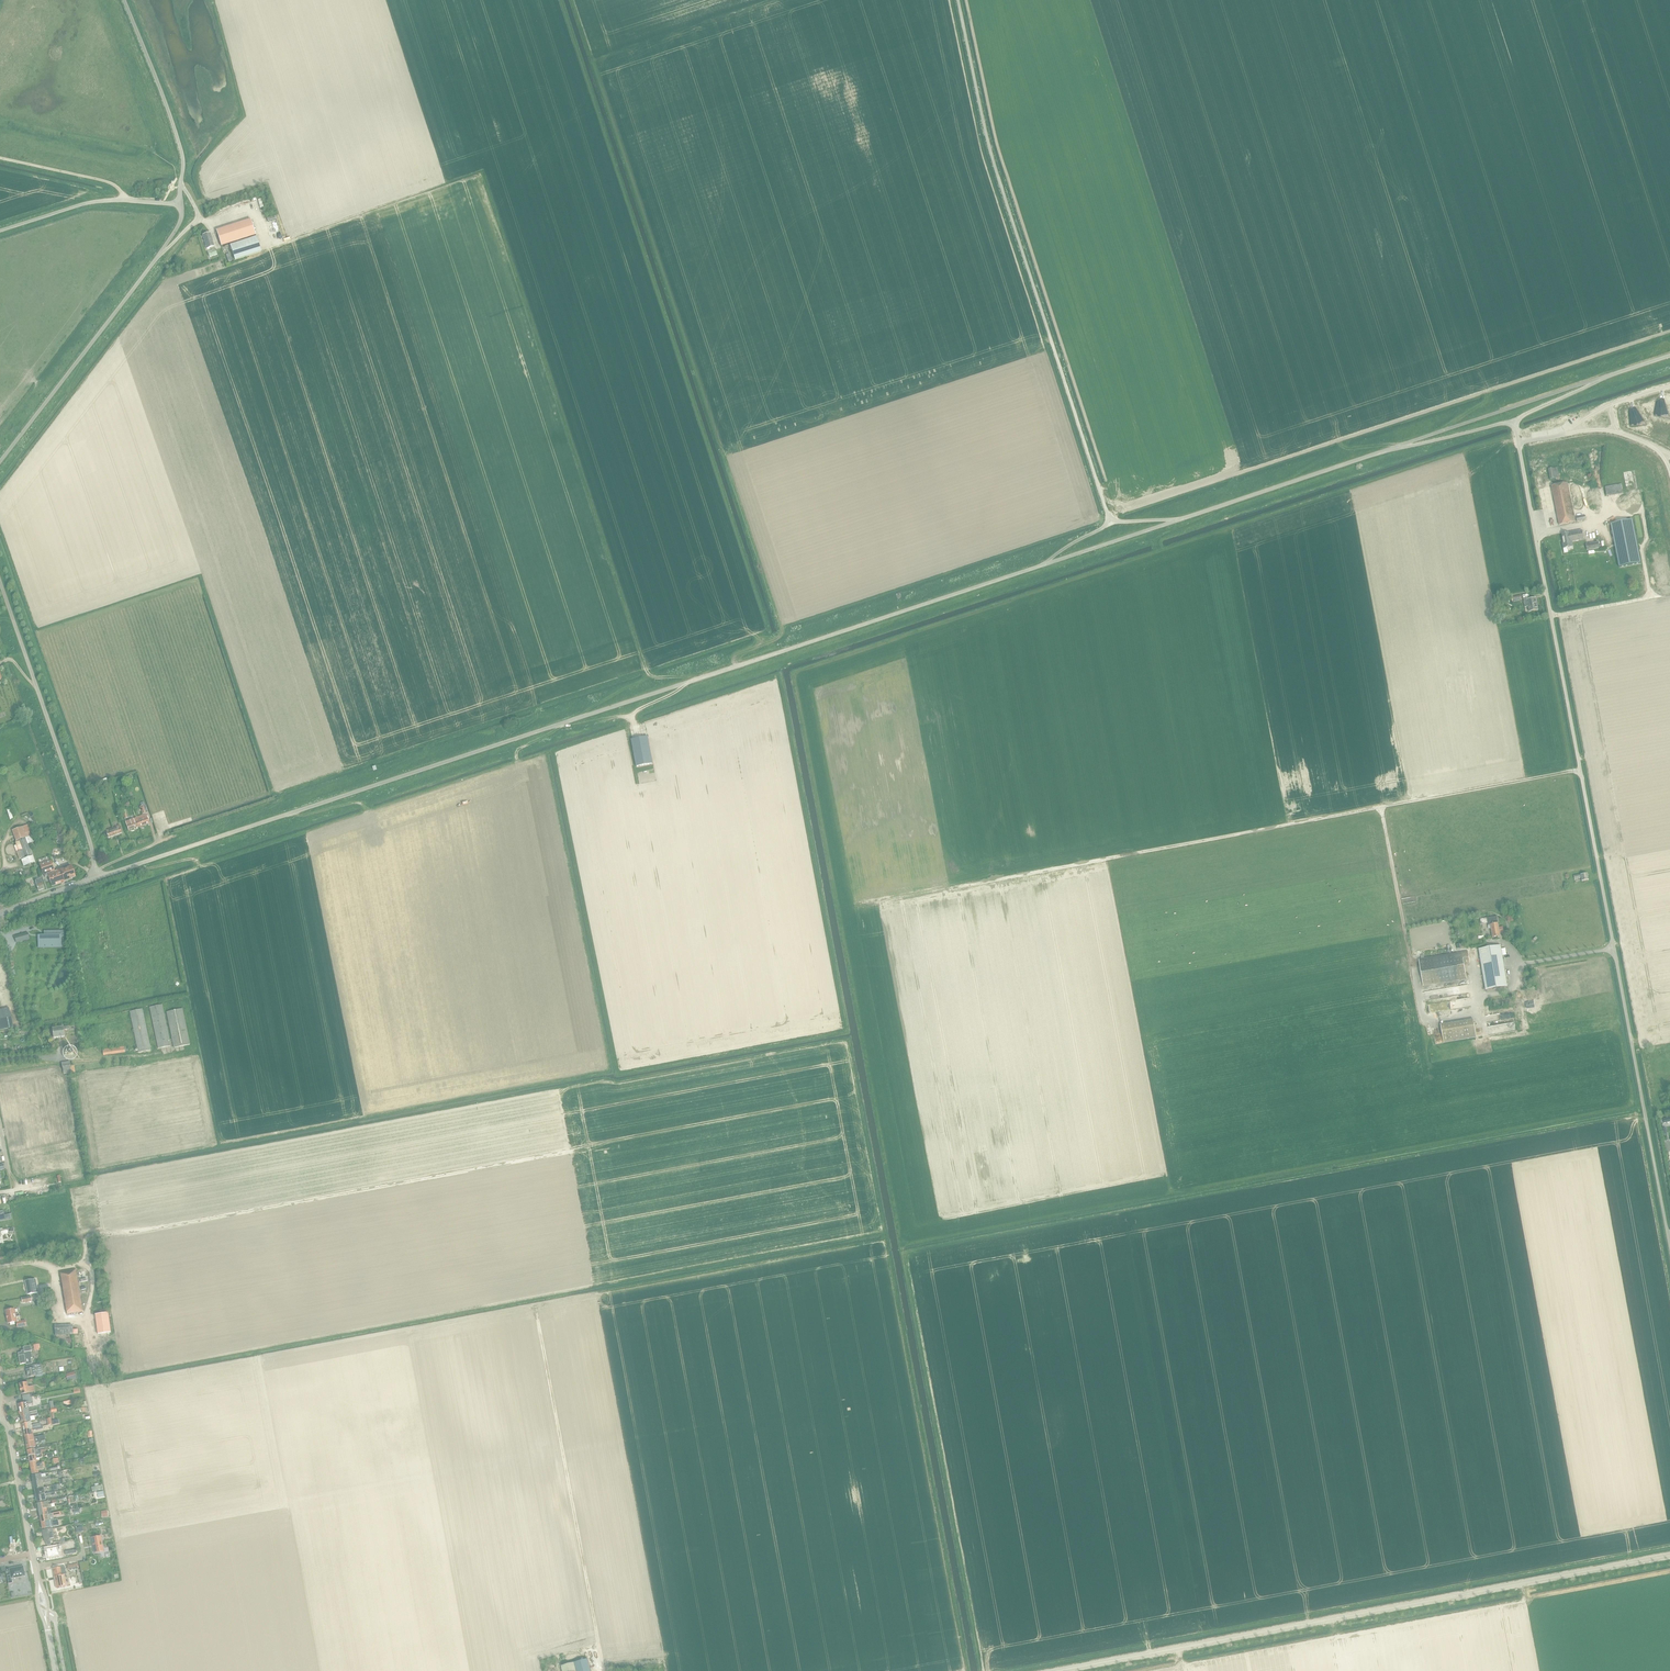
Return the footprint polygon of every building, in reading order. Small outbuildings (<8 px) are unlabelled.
[(251,219),(216,231),(221,246),(256,235),(251,219)] [(206,251),(215,248),(211,236),(202,238),(206,251)] [(230,245),(235,260),(261,252),(256,237),(230,245)] [(1657,401),(1655,416),(1669,418),(1664,399),(1657,401)] [(1635,408),(1630,411),(1631,426),(1645,424),(1635,408)] [(1555,429),(1562,426),(1560,420),(1553,422),(1555,429)] [(1625,468),(1626,485),(1636,484),(1635,467),(1625,468)] [(1551,486),(1559,525),(1575,522),(1567,483),(1551,486)] [(1621,484),(1605,487),(1607,496),(1623,493),(1621,484)] [(1632,520),(1611,524),(1619,568),(1641,563),(1632,520)] [(1568,552),(1568,550),(1573,549),(1572,542),(1583,540),(1582,531),(1568,533),(1562,534),(1564,543),(1562,544),(1564,553),(1568,552)] [(1598,542),(1586,544),(1587,550),(1599,548),(1598,542)] [(1537,604),(1536,598),(1529,599),(1529,598),(1530,597),(1523,598),(1525,607),(1529,606),(1528,606),(1537,604)] [(647,737),(631,740),(636,767),(652,764),(647,737)] [(42,778),(33,781),(36,788),(35,789),(37,797),(39,797),(41,804),(50,801),(42,778)] [(149,822),(146,816),(145,814),(135,818),(136,821),(138,826),(149,822)] [(138,826),(136,821),(135,818),(125,822),(128,830),(138,826)] [(112,828),(115,835),(121,832),(118,824),(117,825),(117,826),(112,828)] [(23,859),(25,866),(34,862),(28,844),(37,841),(35,835),(32,836),(31,832),(25,834),(22,828),(13,831),(17,842),(19,841),(22,850),(19,851),(21,859),(25,858),(23,859)] [(108,837),(115,835),(112,828),(105,831),(108,837)] [(65,881),(75,877),(72,867),(68,868),(68,866),(65,867),(65,868),(61,870),(60,869),(54,871),(51,860),(39,864),(43,875),(44,875),(44,876),(48,874),(52,886),(61,882),(61,883),(64,882),(65,881)] [(1582,882),(1589,881),(1587,873),(1574,876),(1575,880),(1581,878),(1582,882)] [(37,885),(38,890),(44,888),(41,879),(35,881),(37,885)] [(1493,938),(1500,936),(1500,933),(1503,933),(1502,927),(1499,928),(1497,917),(1487,918),(1488,925),(1491,925),(1493,938)] [(44,936),(38,936),(38,940),(39,940),(39,944),(43,944),(43,945),(56,944),(61,944),(61,940),(61,936),(63,936),(63,931),(44,931),(44,936)] [(27,933),(21,934),(23,941),(29,939),(27,933)] [(1486,989),(1507,985),(1501,946),(1479,949),(1486,989)] [(1468,951),(1418,959),(1423,986),(1467,979),(1464,965),(1470,964),(1468,951)] [(150,1007),(158,1048),(170,1046),(162,1004),(150,1007)] [(0,1010),(0,1030),(13,1027),(9,1008),(0,1010)] [(167,1012),(174,1047),(190,1044),(182,1008),(167,1012)] [(130,1011),(138,1052),(151,1050),(142,1009),(130,1011)] [(1444,1043),(1476,1038),(1473,1019),(1441,1025),(1444,1043)] [(69,1029),(68,1026),(52,1028),(54,1038),(65,1036),(64,1029),(69,1029)] [(103,1055),(125,1052),(124,1046),(102,1050),(103,1055)] [(75,1053),(75,1052),(74,1052),(74,1051),(73,1050),(72,1049),(71,1049),(70,1049),(69,1049),(68,1050),(67,1050),(67,1051),(66,1052),(66,1053),(66,1054),(67,1055),(67,1056),(68,1057),(69,1057),(70,1057),(71,1057),(72,1057),(73,1056),(74,1055),(74,1054),(75,1053)] [(75,1072),(74,1065),(70,1066),(70,1061),(62,1063),(63,1074),(71,1073),(72,1073),(72,1072),(75,1072)] [(83,1311),(82,1311),(75,1269),(59,1271),(67,1314),(70,1313),(70,1315),(74,1314),(74,1313),(83,1311)] [(28,1294),(38,1292),(36,1279),(25,1281),(28,1294)] [(16,1322),(17,1327),(26,1325),(25,1321),(20,1321),(19,1316),(16,1317),(14,1309),(5,1310),(8,1323),(16,1321),(17,1322),(16,1322)] [(108,1313),(95,1314),(97,1334),(111,1332),(108,1313)] [(55,1326),(55,1336),(73,1335),(72,1325),(55,1326)] [(32,1364),(31,1358),(32,1358),(31,1351),(30,1346),(22,1347),(22,1350),(21,1351),(21,1352),(17,1353),(20,1364),(25,1363),(26,1365),(32,1364)] [(36,1377),(42,1376),(42,1372),(40,1363),(33,1364),(33,1365),(26,1366),(27,1369),(26,1369),(28,1377),(35,1376),(36,1377)] [(71,1373),(65,1375),(67,1381),(76,1378),(74,1372),(71,1373)] [(19,1384),(21,1394),(29,1392),(34,1391),(33,1386),(28,1387),(27,1382),(19,1384)] [(19,1410),(28,1408),(27,1404),(28,1404),(29,1404),(33,1403),(32,1397),(30,1397),(22,1398),(23,1403),(18,1404),(19,1410)] [(37,1413),(20,1416),(22,1422),(31,1421),(35,1420),(34,1416),(37,1415),(37,1413)] [(32,1425),(31,1426),(30,1422),(22,1423),(23,1430),(41,1426),(40,1424),(32,1425)] [(24,1436),(33,1434),(32,1430),(33,1430),(36,1430),(43,1429),(42,1426),(41,1426),(23,1430),(24,1436)] [(42,1436),(35,1437),(33,1437),(33,1434),(24,1436),(27,1449),(35,1447),(35,1443),(36,1443),(40,1442),(40,1443),(46,1442),(48,1441),(48,1438),(43,1439),(42,1436)] [(43,1457),(42,1455),(42,1454),(28,1456),(29,1462),(39,1460),(38,1458),(43,1457)] [(44,1465),(30,1468),(32,1474),(39,1473),(38,1470),(44,1469),(44,1467),(45,1467),(44,1465)] [(50,1476),(46,1477),(41,1478),(41,1474),(32,1476),(33,1482),(49,1479),(50,1479),(50,1476)] [(34,1489),(43,1487),(43,1484),(50,1482),(49,1479),(33,1482),(34,1489)] [(36,1495),(45,1494),(44,1490),(48,1489),(47,1486),(43,1487),(34,1489),(36,1495)] [(51,1495),(51,1496),(55,1495),(55,1492),(51,1493),(49,1493),(45,1494),(36,1495),(37,1502),(46,1500),(45,1496),(51,1495)] [(38,1509),(49,1507),(51,1507),(55,1506),(54,1503),(57,1503),(56,1500),(52,1500),(52,1504),(51,1504),(49,1504),(48,1501),(37,1503),(38,1509)] [(46,1515),(46,1514),(45,1511),(47,1511),(50,1510),(49,1507),(38,1509),(40,1516),(46,1515)] [(49,1521),(48,1517),(60,1514),(60,1512),(46,1514),(46,1515),(40,1516),(41,1522),(49,1521)] [(41,1522),(42,1529),(50,1527),(55,1526),(59,1526),(58,1519),(49,1521),(41,1522)] [(10,1533),(6,1534),(7,1543),(12,1542),(12,1538),(16,1537),(14,1528),(9,1529),(10,1533)] [(52,1528),(42,1530),(45,1542),(46,1542),(46,1545),(51,1544),(50,1541),(54,1540),(58,1539),(57,1533),(53,1533),(52,1528)] [(103,1551),(100,1536),(92,1538),(95,1553),(103,1551)] [(48,1558),(60,1556),(58,1547),(46,1549),(48,1558)] [(25,1575),(23,1566),(9,1569),(11,1575),(7,1575),(9,1584),(12,1583),(12,1578),(25,1575)] [(64,1566),(53,1569),(57,1588),(58,1588),(61,1588),(61,1587),(64,1587),(63,1583),(65,1583),(64,1574),(66,1574),(64,1566)] [(590,1669),(587,1659),(575,1662),(577,1670),(591,1670),(590,1669)] [(574,1662),(561,1666),(563,1670),(576,1670),(574,1662)]
